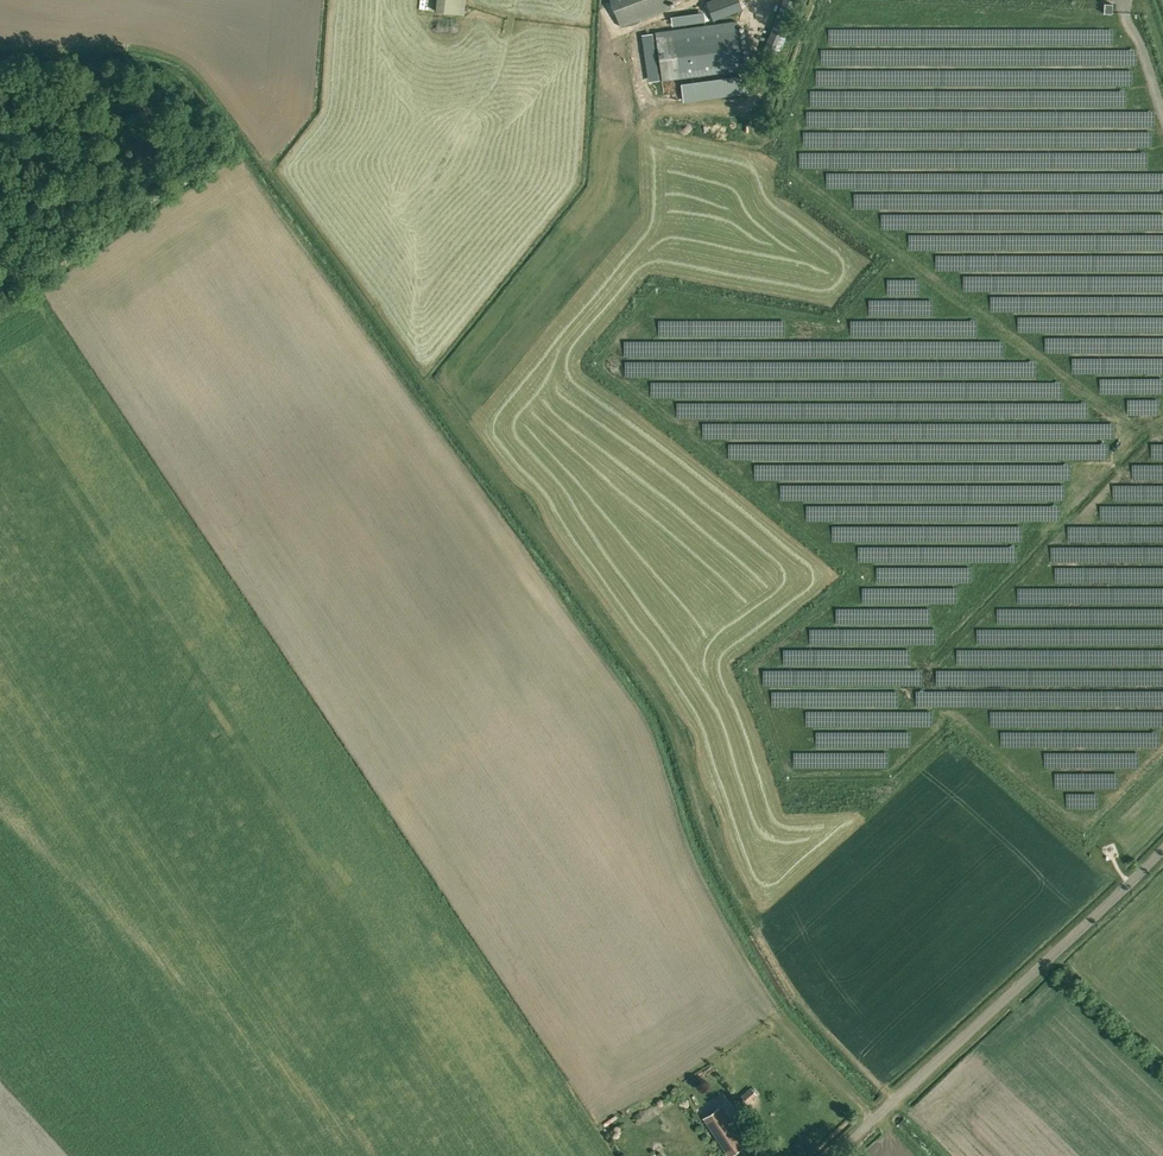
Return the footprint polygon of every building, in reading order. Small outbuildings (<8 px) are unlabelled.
[(437,11),(464,14),(466,0),(438,0),(437,11)] [(619,26),(670,6),(668,2),(673,0),(610,0),(619,26)] [(743,10),(739,0),(710,0),(706,2),(713,22),(743,10)] [(798,0),(780,0),(766,38),(783,44),(800,1),(798,0)] [(1104,13),(1112,13),(1112,11),(1112,4),(1112,3),(1104,3),(1104,7),(1104,11),(1104,13)] [(696,25),(655,31),(656,37),(662,81),(680,79),(744,70),(738,25),(737,20),(696,25)] [(757,1094),(751,1086),(741,1095),(747,1102),(757,1094)] [(720,1107),(703,1118),(729,1155),(730,1155),(746,1146),(720,1107)]
